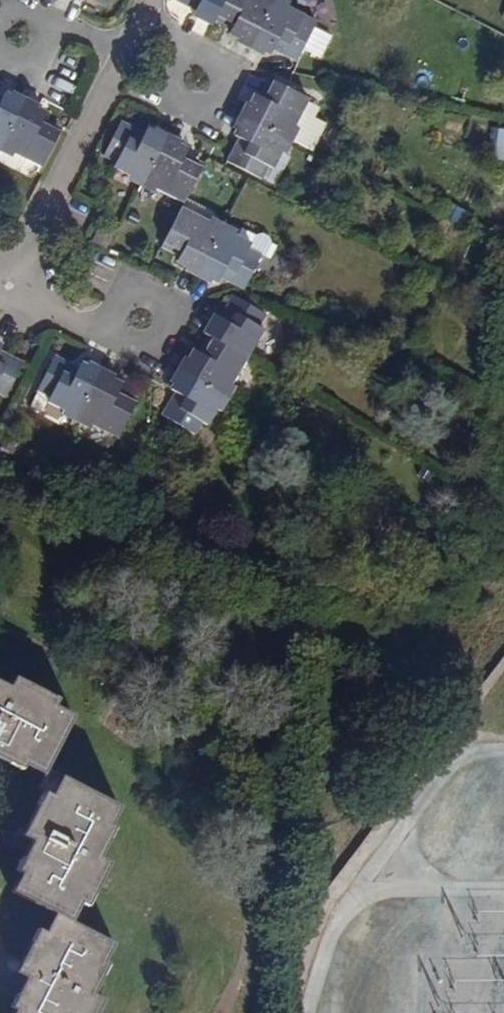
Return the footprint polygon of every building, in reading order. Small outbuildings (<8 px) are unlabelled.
[(211,24),(223,0),(179,0),(196,9),(193,15),(211,24)] [(273,2),(270,0),(223,0),(211,24),(229,33),(234,25),(255,35),(273,2)] [(273,2),(255,35),(251,44),(270,54),(273,48),(296,60),(313,27),(301,21),(303,17),(273,2)] [(242,116),(287,139),(307,98),(271,80),(262,98),(254,94),(242,116)] [(0,148),(22,104),(5,95),(2,101),(0,100),(0,148)] [(0,148),(0,163),(14,171),(19,169),(24,160),(40,168),(58,133),(41,124),(45,115),(22,104),(0,148)] [(287,139),(242,116),(232,134),(240,139),(228,162),(262,180),(268,167),(272,169),(287,139)] [(113,169),(143,183),(165,139),(146,130),(142,137),(120,125),(103,158),(115,164),(113,169)] [(498,128),(495,159),(503,160),(503,129),(498,128)] [(165,139),(143,183),(183,204),(200,169),(184,160),(188,151),(165,139)] [(199,272),(222,228),(181,207),(163,243),(180,252),(176,260),(199,272)] [(252,243),(222,228),(199,272),(217,282),(221,275),(245,287),(261,255),(249,248),(252,243)] [(213,338),(248,358),(265,329),(259,326),(265,314),(233,297),(220,318),(215,315),(205,333),(213,338)] [(195,350),(183,371),(226,397),(248,358),(213,338),(204,354),(195,350)] [(7,399),(24,367),(0,355),(3,348),(0,347),(0,395),(7,399)] [(77,418),(99,374),(82,364),(78,371),(54,359),(29,409),(41,415),(47,403),(77,418)] [(226,397),(183,371),(171,391),(178,395),(164,417),(198,434),(205,422),(210,425),(226,397)] [(123,386),(99,374),(77,418),(118,438),(137,403),(120,394),(123,386)] [(23,763),(48,712),(28,702),(31,696),(0,681),(0,761),(1,758),(21,768),(23,763)] [(23,763),(21,768),(14,781),(21,785),(2,825),(8,829),(0,846),(0,859),(0,860),(0,886),(29,900),(21,919),(14,916),(0,947),(0,1012),(56,1012),(71,980),(62,976),(76,945),(71,944),(81,924),(45,907),(54,887),(60,890),(80,847),(74,844),(88,815),(83,812),(90,795),(23,763)]
